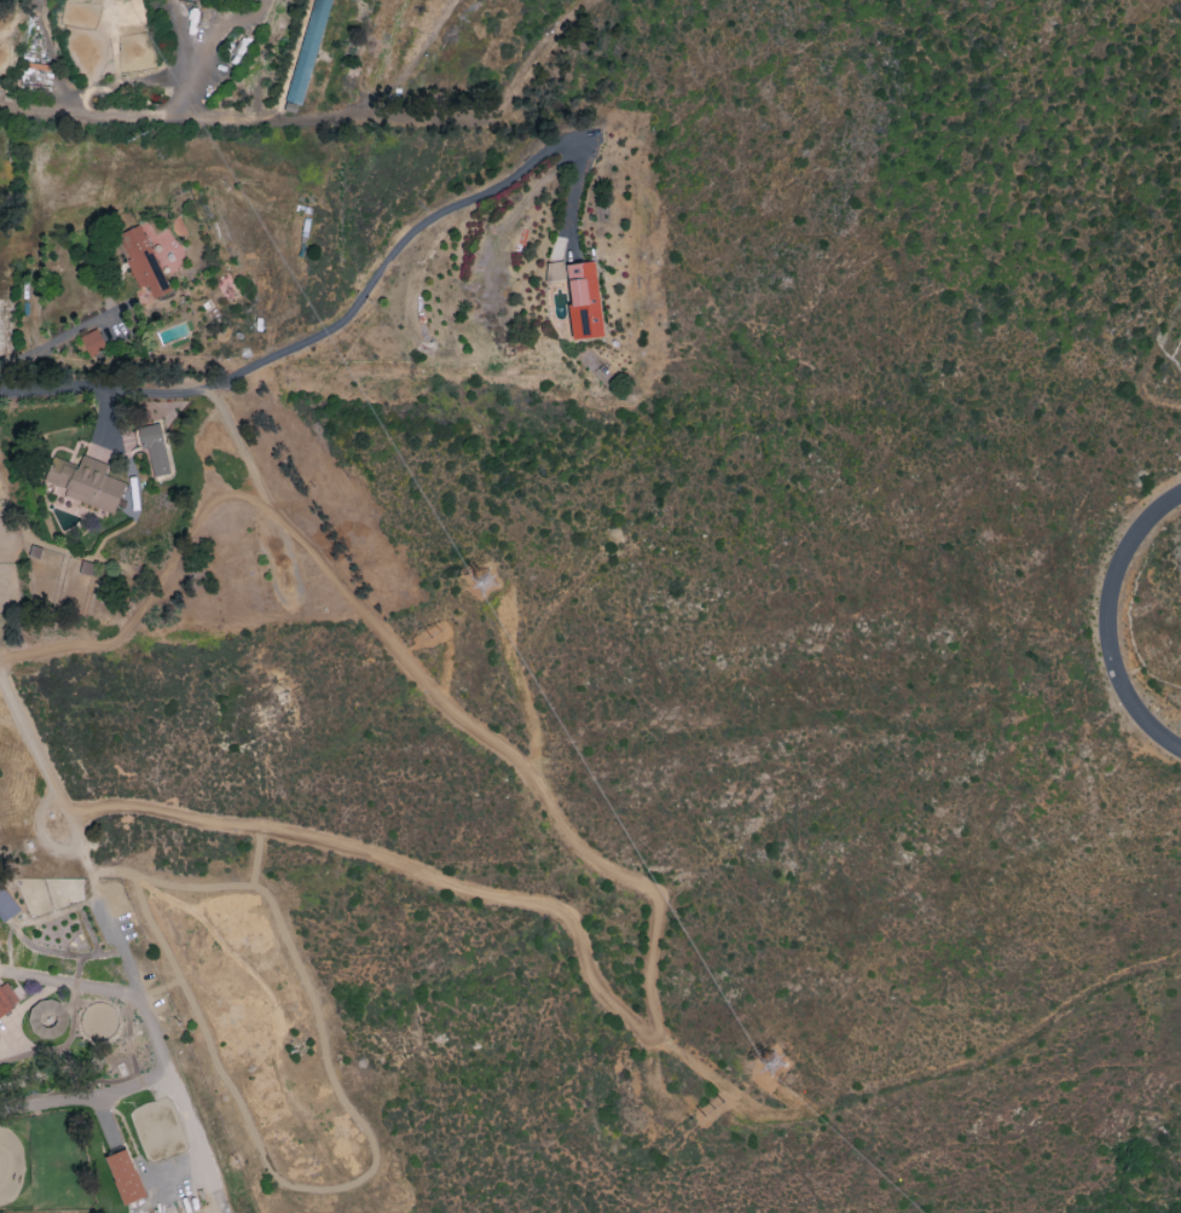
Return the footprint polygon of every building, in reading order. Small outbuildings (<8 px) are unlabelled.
[(308,24),(285,101),(300,105),(323,29),(308,24)] [(116,234),(139,287),(145,284),(152,298),(170,291),(147,239),(165,232),(158,216),(116,234)] [(604,336),(595,261),(564,264),(573,340),(604,336)] [(107,348),(98,328),(79,336),(88,357),(107,348)] [(149,476),(168,474),(161,423),(143,426),(149,476)] [(114,513),(125,482),(104,474),(108,464),(82,455),(78,466),(50,456),(42,480),(66,489),(64,495),(114,513)] [(3,922),(19,910),(0,884),(0,918),(3,922)] [(20,1003),(6,980),(0,984),(0,1015),(20,1003)] [(105,1156),(122,1205),(145,1196),(127,1148),(105,1156)]
